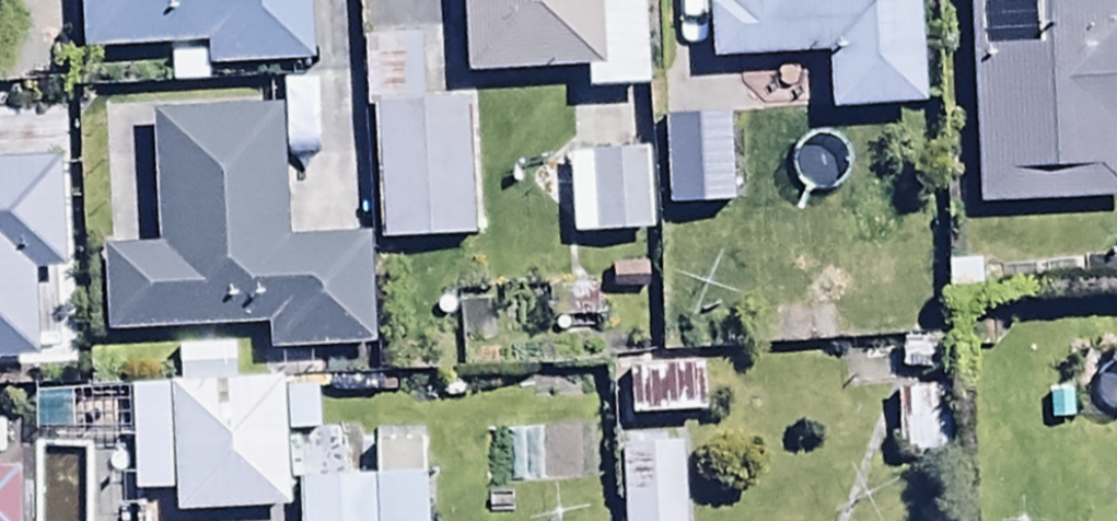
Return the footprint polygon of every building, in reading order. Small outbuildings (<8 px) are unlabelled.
[(86,57),(206,51),(207,76),(317,70),(313,0),(83,0),(86,57)] [(466,80),(589,71),(591,96),(653,92),(647,0),(461,0),(466,80)] [(923,0),(728,0),(728,5),(710,6),(714,66),(828,58),(832,118),(931,112),(923,0)] [(977,211),(1116,207),(1116,0),(971,0),(977,211)] [(463,110),(374,116),(382,245),(472,239),(463,110)] [(288,246),(283,112),(150,117),(155,251),(110,253),(113,335),(268,329),(269,355),(373,351),(369,243),(288,246)] [(655,156),(658,224),(728,221),(724,125),(654,128),(655,156)] [(658,224),(655,156),(569,159),(571,241),(658,238),(658,224)] [(87,241),(22,240),(23,208),(0,208),(0,261),(27,261),(26,360),(86,360),(87,241)] [(174,354),(176,391),(237,388),(236,352),(174,354)] [(706,366),(629,369),(632,422),(708,418),(706,366)] [(180,520),(185,520),(289,517),(286,443),(321,442),(318,385),(237,388),(176,391),(37,397),(39,442),(132,438),(134,499),(179,497),(180,520)] [(952,393),(898,392),(898,459),(951,459),(952,393)] [(302,480),(303,520),(431,520),(429,447),(373,449),(374,478),(302,480)] [(621,452),(623,520),(688,520),(686,450),(621,452)] [(21,474),(0,474),(0,520),(21,520),(21,474)]
